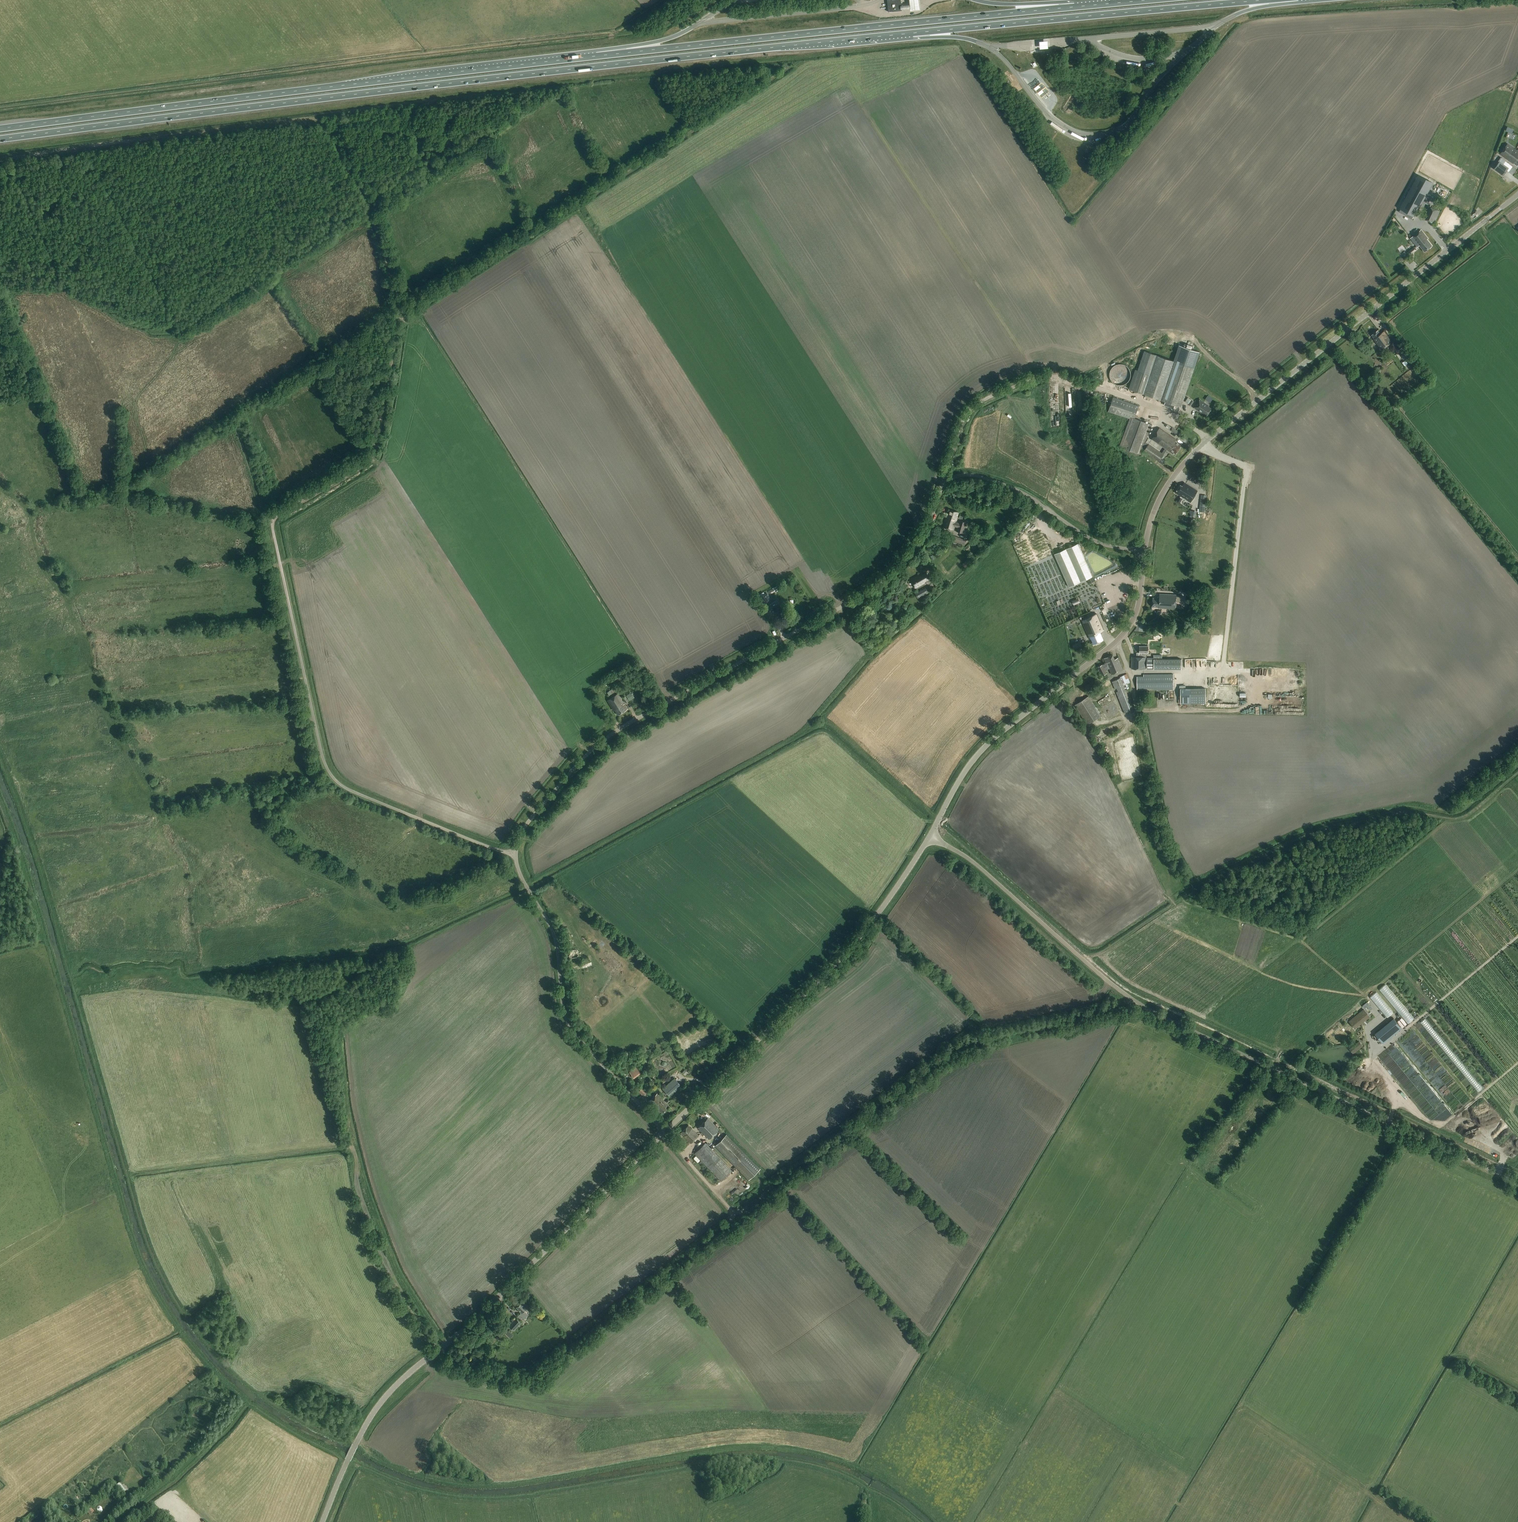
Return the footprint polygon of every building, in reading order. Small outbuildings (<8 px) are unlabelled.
[(889,12),(902,11),(901,5),(901,0),(887,0),(889,12)] [(911,4),(901,5),(902,11),(911,9),(911,11),(920,10),(919,0),(910,0),(911,4)] [(1041,79),(1033,85),(1041,95),(1049,89),(1041,79)] [(1054,124),(1051,126),(1060,136),(1063,133),(1054,124)] [(1507,144),(1500,154),(1516,167),(1517,165),(1517,166),(1517,152),(1507,144)] [(1499,162),(1494,169),(1503,176),(1508,168),(1509,168),(1503,164),(1506,161),(1501,157),(1498,161),(1499,162)] [(1418,210),(1427,195),(1427,194),(1433,182),(1418,174),(1399,208),(1413,216),(1415,217),(1418,210)] [(1421,231),(1411,239),(1415,245),(1417,247),(1419,246),(1424,252),(1431,246),(1426,240),(1427,239),(1421,231)] [(1414,247),(1407,252),(1409,256),(1416,250),(1414,247)] [(1375,338),(1374,338),(1382,349),(1392,341),(1384,331),(1381,333),(1379,329),(1372,334),(1375,338)] [(1136,370),(1130,389),(1165,401),(1164,405),(1174,409),(1175,405),(1182,407),(1190,382),(1190,381),(1195,368),(1195,367),(1200,352),(1179,345),(1174,360),(1174,361),(1145,351),(1139,371),(1136,370)] [(1397,351),(1403,359),(1409,355),(1403,346),(1397,351)] [(1123,387),(1127,387),(1131,379),(1131,374),(1128,381),(1122,381),(1122,378),(1125,378),(1126,374),(1126,369),(1124,368),(1115,368),(1113,374),(1113,378),(1116,379),(1114,384),(1114,385),(1120,387),(1120,386),(1123,387)] [(1113,398),(1109,412),(1130,419),(1131,418),(1135,419),(1139,406),(1113,398)] [(1209,406),(1200,400),(1195,408),(1203,414),(1204,413),(1207,416),(1212,409),(1209,407),(1209,406)] [(1130,419),(1119,447),(1140,455),(1142,451),(1144,451),(1159,462),(1163,455),(1162,454),(1145,443),(1152,426),(1135,419),(1131,418),(1130,419)] [(1159,428),(1151,439),(1165,449),(1165,450),(1162,454),(1163,455),(1166,451),(1167,450),(1173,454),(1173,453),(1175,454),(1181,446),(1176,442),(1175,439),(1159,428)] [(1197,491),(1184,483),(1182,486),(1180,485),(1175,492),(1175,493),(1180,496),(1177,501),(1179,502),(1182,498),(1190,503),(1197,491)] [(953,530),(954,526),(957,528),(956,531),(962,534),(966,523),(959,521),(959,523),(955,522),(957,517),(958,517),(960,512),(950,509),(948,517),(947,517),(943,527),(953,530)] [(953,535),(951,541),(965,545),(966,540),(953,535)] [(1095,582),(1092,577),(1078,544),(1054,554),(1069,587),(1087,579),(1089,584),(1095,582)] [(971,561),(968,558),(963,564),(966,567),(971,561)] [(920,574),(910,580),(915,588),(925,582),(925,583),(931,580),(927,572),(920,576),(920,574)] [(925,588),(915,593),(917,598),(918,599),(925,596),(924,594),(928,592),(925,588)] [(767,601),(769,604),(768,605),(771,609),(772,608),(774,611),(773,611),(774,614),(776,614),(777,616),(783,612),(776,600),(772,603),(770,599),(767,593),(759,597),(763,603),(767,601)] [(1153,598),(1152,607),(1158,607),(1158,608),(1176,609),(1176,604),(1176,595),(1159,594),(1159,599),(1153,598)] [(1103,630),(1096,614),(1081,620),(1089,639),(1091,638),(1093,644),(1103,640),(1099,632),(1103,630)] [(1145,669),(1145,657),(1145,654),(1147,654),(1148,646),(1139,646),(1139,652),(1136,652),(1136,657),(1131,656),(1131,668),(1145,669)] [(1233,659),(1238,654),(1235,650),(1229,655),(1233,659)] [(1152,658),(1152,669),(1153,669),(1182,669),(1182,658),(1153,658),(1152,658)] [(1137,676),(1137,690),(1147,690),(1173,690),(1173,674),(1144,674),(1144,676),(1137,676)] [(1125,686),(1130,685),(1127,677),(1122,679),(1125,686)] [(616,686),(608,692),(610,695),(616,691),(618,689),(616,686)] [(1181,704),(1206,704),(1206,688),(1181,688),(1181,704)] [(623,705),(617,694),(607,700),(613,711),(614,710),(618,715),(627,709),(624,704),(623,705)] [(1098,700),(1106,720),(1118,715),(1114,706),(1115,706),(1113,701),(1112,701),(1109,695),(1098,700)] [(1108,727),(1098,731),(1101,737),(1110,734),(1108,727)] [(1364,1009),(1349,1021),(1355,1029),(1370,1017),(1364,1009)] [(1393,1018),(1389,1021),(1398,1031),(1402,1028),(1393,1018)] [(1399,1020),(1397,1021),(1401,1026),(1403,1025),(1406,1022),(1402,1018),(1399,1020)] [(1379,1030),(1375,1033),(1383,1043),(1387,1040),(1379,1030)] [(1358,1042),(1354,1045),(1358,1050),(1362,1047),(1363,1046),(1359,1041),(1358,1042)] [(633,1080),(640,1078),(638,1071),(632,1073),(633,1080)] [(675,1078),(662,1089),(669,1097),(682,1086),(675,1078)] [(644,1087),(639,1092),(643,1096),(648,1092),(644,1087)] [(667,1105),(656,1094),(649,1101),(654,1107),(655,1106),(657,1108),(656,1109),(659,1112),(661,1111),(662,1112),(666,1108),(665,1107),(667,1105)] [(698,1128),(709,1140),(719,1130),(708,1118),(698,1128)] [(688,1124),(680,1132),(690,1142),(698,1135),(688,1124)] [(727,1134),(715,1146),(735,1166),(739,1170),(749,1180),(756,1172),(760,1168),(747,1154),(727,1134)] [(732,1171),(706,1143),(694,1153),(721,1181),(732,1171)] [(528,1314),(526,1312),(524,1310),(529,1306),(525,1302),(523,1304),(521,1302),(516,1306),(522,1312),(518,1316),(520,1318),(521,1317),(523,1319),(528,1314)] [(516,1318),(509,1326),(514,1331),(521,1323),(516,1318)] [(503,1332),(510,1338),(514,1335),(506,1328),(503,1332)]
